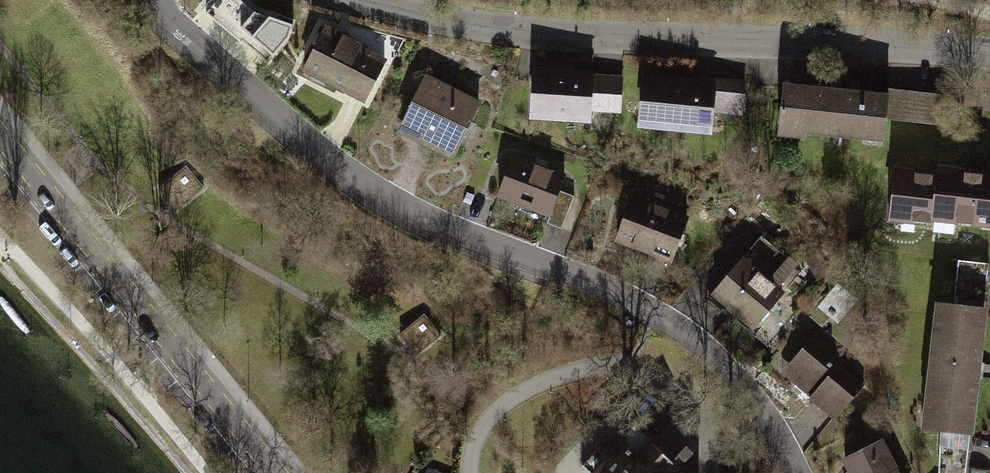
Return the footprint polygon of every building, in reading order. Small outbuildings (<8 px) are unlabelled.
[(247,0),(219,0),(209,13),(267,58),(287,31),(247,0)] [(390,109),(410,68),(333,32),(314,72),(390,109)] [(620,83),(539,73),(533,119),(614,129),(620,83)] [(720,90),(646,79),(639,130),(713,141),(720,90)] [(495,111),(422,85),(407,129),(480,154),(495,111)] [(902,122),(903,99),(807,89),(802,136),(899,146),(902,122)] [(965,95),(905,90),(902,122),(962,128),(965,95)] [(576,222),(589,182),(517,160),(505,200),(576,222)] [(912,172),(907,220),(989,228),(989,180),(912,172)] [(684,264),(699,222),(633,200),(619,242),(684,264)] [(768,239),(711,304),(752,340),(809,275),(768,239)] [(929,451),(973,456),(989,287),(989,283),(946,279),(929,451)] [(418,313),(396,333),(412,351),(434,331),(418,313)] [(866,387),(821,338),(787,369),(833,418),(866,387)] [(681,469),(694,454),(685,446),(673,459),(646,432),(646,426),(633,425),(632,435),(612,458),(599,446),(582,465),(591,472),(686,472),(681,469)] [(841,472),(901,472),(906,471),(893,441),(838,465),(841,472)]
